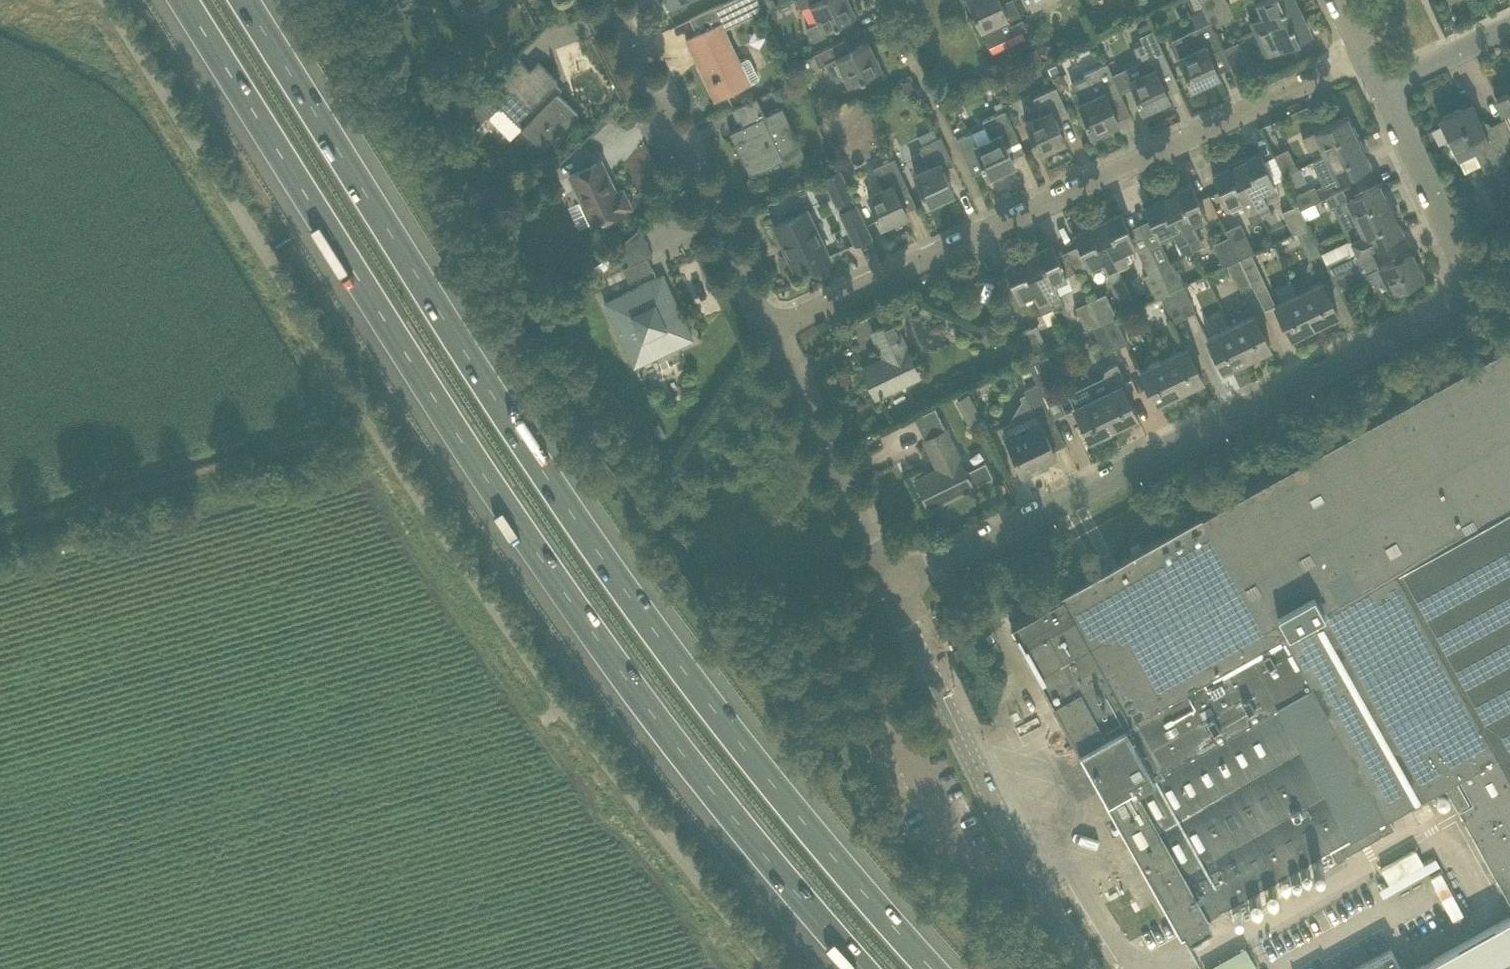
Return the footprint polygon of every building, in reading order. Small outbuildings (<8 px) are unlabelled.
[(714,7),(719,19),(723,26),(763,8),(759,0),(727,0),(714,7)] [(839,21),(838,20),(855,12),(850,0),(796,0),(800,8),(810,3),(818,20),(807,26),(814,39),(825,33),(823,29),(839,21)] [(1021,15),(1014,0),(1005,0),(1001,2),(1001,0),(969,0),(974,12),(973,12),(989,46),(1027,28),(1021,15)] [(1205,13),(1228,2),(1227,0),(1199,0),(1205,13)] [(1299,9),(1294,0),(1258,0),(1264,13),(1251,19),(1256,30),(1299,9)] [(1205,13),(1209,21),(1213,28),(1235,17),(1228,2),(1205,13)] [(1256,30),(1261,40),(1267,54),(1310,33),(1299,9),(1256,30)] [(1154,11),(1148,14),(1153,26),(1160,23),(1154,11)] [(1220,46),(1213,28),(1209,21),(1186,32),(1189,38),(1174,45),(1179,54),(1183,63),(1186,70),(1184,71),(1192,87),(1219,74),(1208,51),(1220,46)] [(693,35),(685,38),(698,65),(715,100),(733,91),(741,87),(758,78),(759,76),(750,58),(748,56),(740,60),(724,26),(716,30),(709,33),(706,28),(693,35)] [(1133,46),(1144,71),(1129,78),(1137,94),(1135,94),(1142,110),(1169,97),(1159,74),(1171,68),(1153,28),(1139,34),(1143,42),(1133,46)] [(839,78),(843,76),(847,84),(865,75),(864,74),(881,66),(869,40),(849,49),(844,38),(813,53),(819,65),(825,62),(831,75),(839,78)] [(1249,63),(1240,45),(1238,40),(1223,48),(1233,70),(1249,63)] [(1037,48),(1020,55),(1024,65),(1041,58),(1037,48)] [(1052,56),(1044,60),(1051,74),(1059,70),(1052,56)] [(542,147),(564,126),(578,112),(551,85),(557,79),(539,61),(530,69),(521,60),(507,74),(496,85),(476,104),(488,116),(500,104),(521,126),(542,147)] [(1078,101),(1082,110),(1086,117),(1084,118),(1091,133),(1119,121),(1108,98),(1120,92),(1106,61),(1083,72),(1086,77),(1073,83),(1080,100),(1078,101)] [(1067,110),(1059,92),(1056,86),(1033,96),(1041,112),(1025,119),(1033,135),(1031,136),(1038,152),(1065,139),(1055,116),(1067,110)] [(1505,146),(1509,144),(1509,90),(1496,96),(1506,117),(1495,122),(1505,146)] [(748,123),(730,132),(751,175),(751,174),(761,170),(760,168),(761,168),(760,167),(781,157),(785,163),(804,154),(782,106),(765,114),(756,97),(750,100),(732,108),(737,119),(744,116),(748,123)] [(448,100),(437,109),(443,117),(454,108),(448,100)] [(1001,100),(994,104),(998,112),(1005,109),(1001,100)] [(1481,121),(1472,102),(1439,118),(1456,155),(1473,147),(1484,170),(1490,167),(1509,158),(1509,156),(1505,146),(1495,122),(1491,124),(1489,121),(1484,119),(1481,121)] [(956,138),(972,172),(983,167),(987,175),(1015,163),(1006,145),(1019,139),(1005,109),(998,112),(982,120),(985,125),(956,138)] [(1358,139),(1347,115),(1302,137),(1308,149),(1321,143),(1326,154),(1358,139)] [(922,143),(919,145),(929,165),(914,172),(921,187),(920,188),(927,203),(953,191),(943,168),(954,163),(940,135),(938,136),(933,127),(918,134),(922,143)] [(1286,148),(1276,128),(1265,134),(1285,175),(1299,168),(1288,147),(1286,148)] [(1369,162),(1358,139),(1326,154),(1331,165),(1319,171),(1325,183),(1369,162)] [(1261,216),(1273,211),(1262,188),(1275,182),(1261,152),(1237,163),(1261,216)] [(907,185),(899,167),(894,156),(873,166),(883,186),(868,193),(875,209),(874,209),(881,225),(907,213),(896,190),(907,185)] [(593,223),(612,214),(630,206),(622,189),(615,193),(600,161),(570,174),(593,223)] [(1237,163),(1213,174),(1227,205),(1241,198),(1252,221),(1261,216),(1237,163)] [(871,236),(862,218),(856,204),(839,167),(823,175),(840,211),(847,225),(855,243),(871,236)] [(1358,222),(1390,206),(1379,183),(1335,204),(1341,217),(1353,211),(1358,222)] [(1168,195),(1193,249),(1204,244),(1193,220),(1206,214),(1192,184),(1168,195)] [(1298,202),(1300,207),(1320,198),(1314,185),(1294,194),(1298,202)] [(1168,195),(1144,206),(1158,237),(1172,230),(1183,254),(1193,249),(1168,195)] [(1300,207),(1298,202),(1283,209),(1294,231),(1296,230),(1308,225),(1300,207)] [(1401,230),(1390,206),(1358,222),(1363,232),(1351,238),(1358,250),(1358,251),(1367,246),(1401,230)] [(829,255),(820,237),(807,208),(774,224),(782,242),(785,241),(798,269),(796,270),(796,271),(802,268),(804,270),(809,268),(808,265),(829,255)] [(1121,212),(1097,223),(1117,265),(1127,260),(1131,258),(1125,246),(1135,241),(1130,230),(1121,212)] [(1097,223),(1073,234),(1082,253),(1087,264),(1101,257),(1107,269),(1112,279),(1121,275),(1117,265),(1097,223)] [(1320,251),(1308,225),(1296,230),(1308,257),(1320,251)] [(618,242),(629,263),(652,252),(640,226),(618,242)] [(1229,234),(1240,256),(1251,251),(1255,249),(1245,227),(1229,234)] [(1225,264),(1229,262),(1240,256),(1229,234),(1214,241),(1225,264)] [(1149,243),(1171,288),(1183,282),(1185,281),(1175,259),(1170,262),(1160,238),(1149,243)] [(1160,293),(1171,288),(1149,243),(1137,248),(1148,272),(1145,273),(1156,295),(1160,294),(1160,293)] [(1029,255),(1053,307),(1063,302),(1058,292),(1059,292),(1053,280),(1066,274),(1052,244),(1029,255)] [(1348,255),(1347,252),(1326,262),(1333,275),(1372,257),(1373,257),(1367,246),(1358,251),(1358,250),(1348,255)] [(1411,250),(1393,259),(1377,267),(1367,272),(1373,284),(1385,279),(1390,290),(1423,274),(1411,250)] [(1251,251),(1240,256),(1252,283),(1263,278),(1251,251)] [(1043,311),(1053,307),(1029,255),(1005,266),(1021,301),(1020,305),(1032,310),(1040,306),(1043,311)] [(1240,256),(1229,262),(1241,288),(1252,283),(1240,256)] [(1377,267),(1372,257),(1333,275),(1339,289),(1359,279),(1358,277),(1367,272),(1377,267)] [(634,365),(692,338),(663,274),(604,302),(634,365)] [(1314,325),(1338,313),(1321,280),(1298,291),(1314,325)] [(1183,282),(1171,288),(1184,314),(1195,309),(1183,282)] [(1160,293),(1160,294),(1172,320),(1184,314),(1171,288),(1160,293)] [(1091,298),(1102,321),(1104,320),(1115,315),(1117,314),(1106,291),(1091,298)] [(1290,337),(1314,325),(1298,291),(1274,303),(1290,337)] [(1087,328),(1093,325),(1102,321),(1091,298),(1076,304),(1087,328)] [(973,307),(971,316),(980,319),(983,310),(973,307)] [(1230,324),(1246,358),(1270,346),(1254,313),(1230,324)] [(1115,315),(1104,320),(1116,346),(1127,341),(1115,315)] [(1104,320),(1102,321),(1093,325),(1105,351),(1116,346),(1104,320)] [(919,374),(893,321),(873,331),(885,357),(862,368),(876,395),(880,393),(881,395),(884,394),(883,392),(919,374)] [(1023,330),(1033,353),(1036,351),(1048,345),(1037,322),(1023,330)] [(1223,369),(1246,358),(1230,324),(1206,336),(1223,369)] [(1008,622),(1181,930),(1184,929),(1189,938),(1192,936),(1203,929),(1212,924),(1207,915),(1214,911),(1281,874),(1328,847),(1335,859),(1393,827),(1386,814),(1459,773),(1472,797),(1458,805),(1509,899),(1509,341),(1502,345),(1365,422),(1364,422),(1115,562),(1105,568),(1098,571),(1088,578),(1008,622)] [(1186,345),(1163,357),(1179,390),(1203,379),(1186,345)] [(1036,351),(1033,353),(1025,357),(1037,382),(1048,377),(1036,351)] [(1155,402),(1179,390),(1163,357),(1139,368),(1155,402)] [(1097,392),(1113,427),(1137,415),(1121,383),(1126,380),(1117,361),(1104,368),(1102,374),(1108,386),(1097,392)] [(1039,418),(1005,434),(1019,464),(1017,466),(1021,475),(1025,476),(1034,472),(1034,468),(1047,462),(1045,458),(1056,453),(1043,426),(1055,420),(1046,402),(1037,382),(1024,388),(1039,418)] [(1090,438),(1113,427),(1097,392),(1073,404),(1090,438)] [(968,393),(955,400),(962,413),(975,406),(968,393)] [(945,428),(924,438),(939,468),(916,479),(929,506),(933,504),(934,505),(937,504),(936,503),(973,485),(945,428)] [(1469,798),(1457,776),(1445,783),(1457,804),(1469,798)] [(1435,855),(1399,876),(1403,883),(1440,863),(1435,855)] [(1441,871),(1430,876),(1454,919),(1464,913),(1441,871)] [(1413,968),(1509,968),(1509,915),(1413,968)] [(1204,967),(1205,968),(1250,968),(1258,965),(1247,944),(1204,967)] [(1353,968),(1403,968),(1391,948),(1353,968)]
